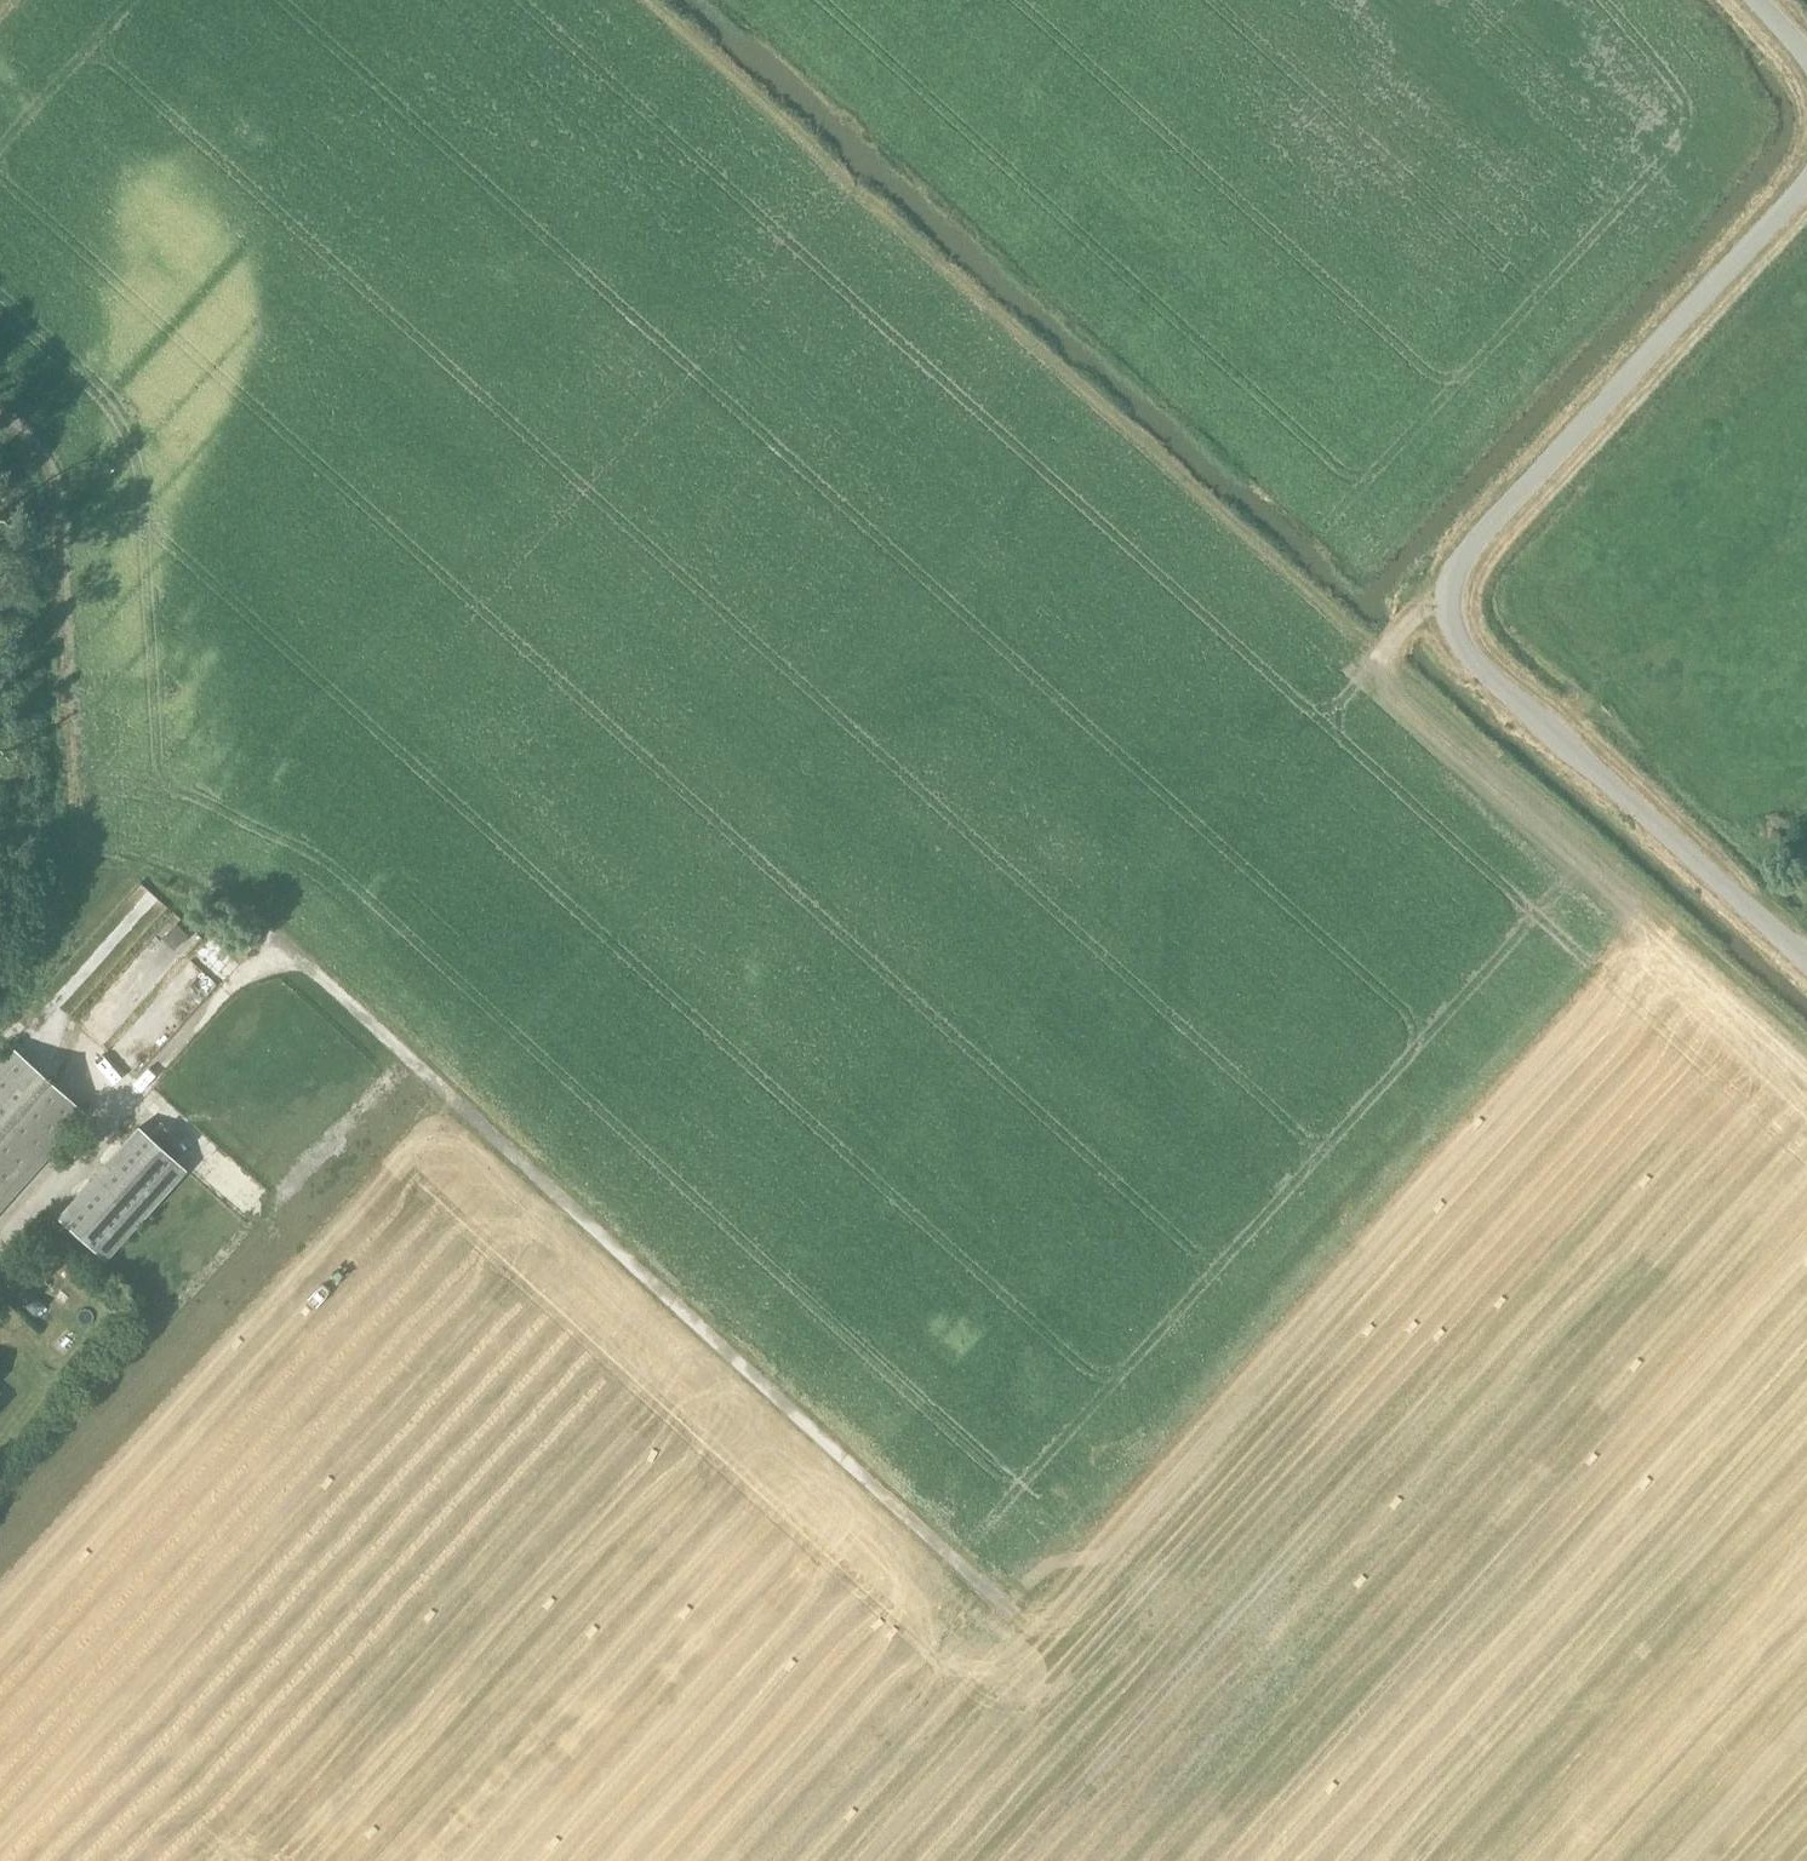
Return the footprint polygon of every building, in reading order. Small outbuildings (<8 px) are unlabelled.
[(86,1113),(9,1044),(0,1054),(0,1209),(86,1113)] [(57,1218),(105,1260),(186,1170),(138,1127),(57,1218)]
